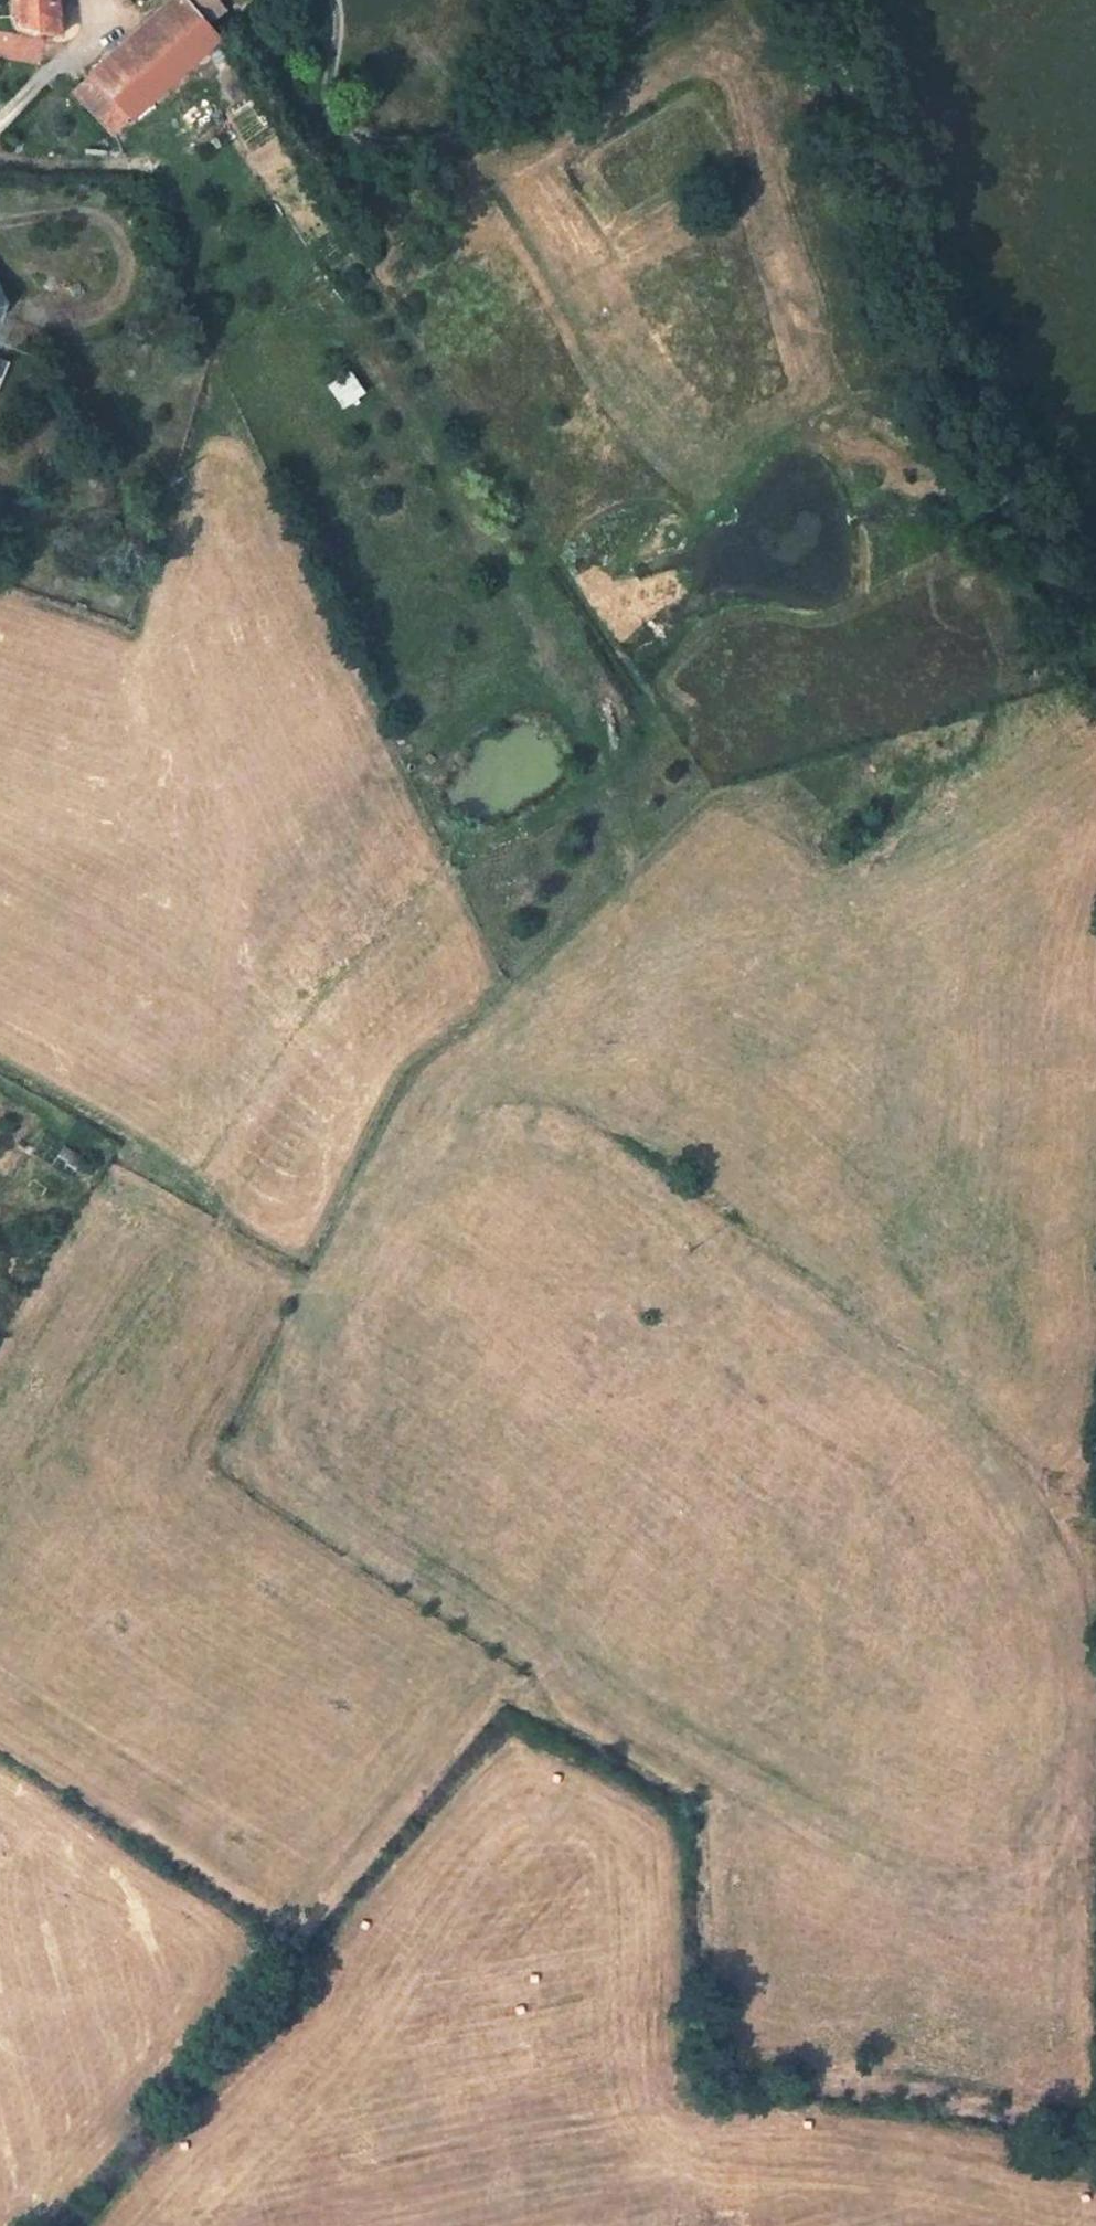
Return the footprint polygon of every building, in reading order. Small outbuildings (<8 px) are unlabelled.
[(57,0),(15,0),(17,22),(19,26),(23,28),(60,37),(57,0)] [(185,0),(174,0),(92,74),(129,115),(215,38),(204,22),(185,0)] [(204,22),(234,0),(185,0),(204,22)] [(113,129),(129,115),(92,74),(76,89),(113,129)] [(329,383),(345,406),(367,390),(350,367),(329,383)]
